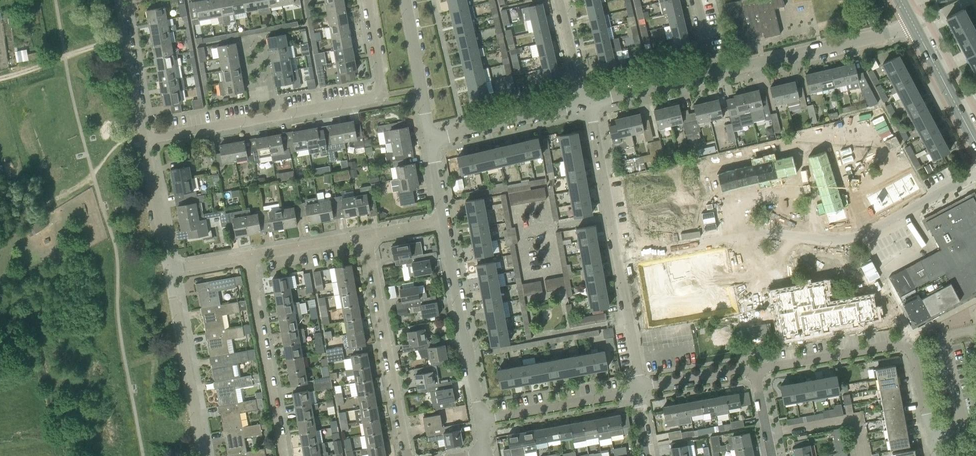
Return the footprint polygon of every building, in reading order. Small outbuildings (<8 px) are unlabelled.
[(208,0),(202,0),(195,1),(197,10),(191,11),(193,24),(200,23),(200,20),(211,18),(208,0)] [(220,0),(208,0),(211,18),(218,16),(220,23),(224,22),(223,15),(220,0)] [(232,0),(220,0),(223,15),(224,22),(229,21),(228,14),(235,13),(232,0)] [(244,0),(232,0),(235,13),(246,11),(244,0)] [(257,0),(244,0),(246,11),(258,9),(257,0)] [(269,0),(257,0),(258,9),(270,7),(269,0)] [(344,0),(339,0),(325,3),(328,14),(346,11),(344,0)] [(451,11),(467,7),(466,0),(448,0),(451,11)] [(678,0),(668,0),(660,2),(662,14),(668,13),(681,10),(678,0)] [(724,4),(728,19),(729,19),(735,45),(751,41),(749,35),(763,32),(764,38),(780,34),(774,9),(784,6),(783,0),(740,0),(725,3),(724,4)] [(187,15),(185,3),(178,4),(180,17),(183,16),(187,15)] [(542,3),(532,6),(523,8),(526,20),(532,19),(545,16),(542,3)] [(603,15),(600,3),(587,6),(590,18),(603,15)] [(642,6),(636,7),(638,15),(639,19),(644,18),(643,13),(642,6)] [(147,10),(149,22),(167,19),(165,7),(147,10)] [(470,19),(467,7),(451,11),(454,23),(470,19)] [(635,20),(632,8),(627,9),(628,17),(627,17),(628,22),(635,20)] [(501,11),(504,25),(510,24),(507,9),(501,11)] [(973,28),(963,9),(946,18),(950,25),(952,24),(957,34),(955,35),(958,40),(960,38),(965,48),(963,49),(966,56),(975,51),(975,33),(973,28)] [(684,22),(681,10),(668,13),(671,25),(684,22)] [(348,23),(346,11),(328,14),(330,26),(348,23)] [(501,25),(499,17),(498,13),(492,14),(495,27),(501,25)] [(603,15),(590,18),(593,30),(606,27),(603,15)] [(547,28),(545,16),(532,19),(534,31),(547,28)] [(176,24),(168,26),(167,19),(149,22),(151,34),(169,31),(177,29),(176,24)] [(473,32),(470,19),(454,23),(456,36),(473,32)] [(635,20),(628,22),(629,26),(629,27),(631,27),(632,34),(638,32),(635,20)] [(671,25),(664,27),(666,35),(667,39),(674,37),(686,34),(684,22),(671,25)] [(350,35),(348,23),(330,26),(332,38),(350,35)] [(606,27),(593,30),(596,43),(614,38),(611,26),(606,27)] [(550,41),(547,28),(534,31),(537,44),(550,41)] [(171,43),(169,31),(151,34),(153,46),(171,43)] [(476,44),(473,32),(456,36),(459,48),(476,44)] [(285,34),(277,35),(267,37),(269,49),(288,46),(285,34)] [(689,47),(686,34),(674,37),(677,50),(689,47)] [(352,46),(350,35),(332,38),(334,50),(352,46)] [(621,50),(619,37),(614,38),(596,43),(599,55),(611,52),(621,50)] [(553,53),(550,41),(537,44),(540,56),(553,53)] [(174,42),(171,43),(153,46),(155,58),(177,54),(179,53),(178,48),(175,48),(174,42)] [(304,43),(300,44),(302,56),(306,55),(310,54),(308,42),(304,43)] [(238,55),(236,43),(217,46),(220,58),(238,55)] [(479,56),(476,44),(459,48),(462,60),(479,56)] [(197,48),(197,50),(199,62),(204,61),(207,60),(204,46),(197,48)] [(290,58),(288,46),(269,49),(272,61),(290,58)] [(354,58),(352,46),(334,50),(336,62),(354,58)] [(15,61),(27,60),(26,48),(14,50),(15,61)] [(625,68),(623,58),(621,50),(611,52),(599,55),(602,67),(613,65),(614,71),(625,68)] [(966,56),(970,63),(972,62),(975,69),(975,51),(966,56)] [(556,65),(553,53),(540,56),(543,68),(556,65)] [(178,58),(177,54),(155,58),(157,70),(176,66),(182,65),(180,57),(178,58)] [(240,67),(238,55),(220,58),(222,70),(240,67)] [(920,102),(914,91),(902,68),(904,67),(898,55),(883,63),(895,86),(890,89),(892,94),(897,91),(933,159),(949,151),(943,140),(940,141),(923,107),(925,106),(922,101),(920,102)] [(482,69),(479,56),(462,60),(465,73),(482,69)] [(292,69),(290,58),(272,61),(274,73),(292,70),(292,69)] [(357,70),(354,58),(336,62),(338,73),(335,74),(337,84),(347,82),(346,79),(355,77),(354,71),(357,70)] [(869,87),(864,76),(863,72),(856,74),(854,63),(842,66),(847,90),(858,87),(860,92),(868,107),(877,103),(869,87)] [(323,64),(320,64),(320,65),(316,65),(318,77),(325,76),(323,64)] [(556,65),(543,68),(537,69),(541,88),(548,86),(546,81),(559,78),(556,65)] [(178,78),(176,66),(157,70),(159,81),(178,78)] [(315,78),(313,68),(312,66),(308,67),(304,67),(306,80),(315,78)] [(847,90),(842,66),(830,69),(834,88),(839,87),(840,92),(847,90)] [(242,79),(240,67),(222,70),(224,82),(242,79)] [(488,67),(482,69),(465,73),(468,85),(485,81),(491,80),(488,67)] [(292,70),(274,73),(276,85),(292,82),(300,81),(298,71),(298,69),(292,70)] [(834,88),(830,69),(818,71),(822,89),(828,87),(829,89),(834,88)] [(872,69),(867,71),(874,84),(879,82),(872,69)] [(822,89),(818,71),(806,74),(810,93),(816,92),(816,90),(822,89)] [(178,78),(159,81),(162,93),(184,89),(185,89),(183,77),(178,78)] [(242,79),(224,82),(220,83),(220,82),(218,83),(220,95),(245,91),(242,79)] [(488,94),(486,84),(485,81),(468,85),(471,98),(488,94)] [(795,81),(782,84),(786,101),(787,106),(799,103),(801,110),(807,108),(807,106),(807,105),(804,96),(802,87),(796,88),(795,81)] [(786,101),(782,84),(770,87),(775,106),(781,105),(780,103),(786,101)] [(884,92),(880,84),(875,86),(879,94),(884,92)] [(185,95),(184,89),(162,93),(164,105),(182,102),(181,97),(184,96),(185,95)] [(758,90),(746,92),(752,118),(753,121),(771,117),(770,114),(768,105),(766,95),(760,97),(758,90)] [(735,98),(726,100),(729,111),(731,123),(733,131),(742,129),(740,121),(752,118),(746,92),(734,95),(735,98)] [(888,99),(884,92),(879,94),(883,101),(888,99)] [(723,119),(720,109),(718,99),(706,102),(710,119),(717,118),(717,120),(723,119)] [(710,119),(706,102),(694,105),(698,124),(704,123),(704,121),(710,119)] [(894,111),(890,103),(886,105),(890,114),(894,111)] [(683,123),(681,114),(678,104),(666,107),(670,124),(677,123),(677,125),(683,123)] [(813,104),(807,105),(807,106),(807,108),(808,108),(811,123),(817,121),(813,104)] [(670,124),(666,107),(654,110),(659,129),(664,128),(664,126),(670,124)] [(776,112),(770,114),(771,117),(774,131),(781,130),(776,112)] [(640,113),(627,116),(631,133),(638,132),(639,134),(644,133),(646,141),(651,140),(649,128),(643,130),(640,113)] [(633,139),(631,133),(627,116),(615,119),(616,123),(608,124),(611,137),(611,138),(613,151),(634,146),(633,139)] [(353,121),(341,123),(344,141),(354,139),(355,148),(364,147),(363,140),(360,126),(354,127),(353,121)] [(378,126),(379,132),(384,131),(386,143),(410,139),(407,127),(400,128),(398,122),(378,126)] [(325,134),(324,134),(327,152),(333,151),(341,149),(341,148),(345,147),(344,141),(341,123),(329,125),(330,131),(324,132),(325,134)] [(729,142),(735,140),(731,123),(725,124),(729,142)] [(904,131),(900,123),(896,125),(900,133),(904,131)] [(328,155),(324,134),(325,134),(324,132),(323,128),(317,130),(317,128),(305,130),(309,154),(320,152),(321,157),(328,155)] [(294,140),(288,141),(290,153),(296,152),(297,157),(309,154),(305,130),(293,132),(294,140)] [(699,131),(693,132),(697,149),(703,148),(699,131)] [(908,138),(904,131),(900,133),(904,140),(908,138)] [(584,170),(581,170),(577,145),(579,145),(577,132),(560,135),(575,217),(592,213),(589,201),(587,201),(582,176),(585,176),(584,170)] [(697,149),(693,132),(687,133),(691,151),(697,149)] [(290,153),(288,141),(282,142),(281,134),(268,136),(272,154),(283,152),(284,155),(290,153)] [(895,135),(884,141),(889,150),(900,144),(895,135)] [(258,146),(252,148),(254,160),(255,163),(273,160),(272,154),(268,136),(256,139),(258,146)] [(542,155),(540,148),(538,138),(525,141),(526,143),(501,149),(501,147),(495,148),(495,150),(471,156),(470,154),(457,157),(461,174),(542,155)] [(412,151),(410,139),(386,143),(387,152),(385,153),(387,162),(393,161),(405,158),(404,152),(412,151)] [(664,157),(660,140),(654,141),(658,159),(664,157)] [(254,160),(252,148),(246,149),(244,141),(232,143),(236,160),(247,158),(247,161),(254,160)] [(658,159),(654,141),(648,143),(650,154),(643,156),(644,162),(658,159)] [(236,160),(232,143),(220,145),(221,153),(215,154),(218,166),(224,165),(223,162),(236,160)] [(905,147),(910,157),(915,155),(909,145),(905,147)] [(825,151),(808,157),(811,167),(829,162),(825,151)] [(792,155),(783,158),(787,176),(797,173),(792,155)] [(921,166),(915,155),(910,157),(916,169),(921,166)] [(644,162),(643,156),(625,160),(626,166),(644,162)] [(406,164),(405,158),(393,161),(394,167),(391,168),(393,179),(416,175),(414,163),(406,164)] [(783,158),(773,160),(778,178),(787,176),(783,158)] [(179,168),(171,169),(173,181),(191,178),(189,167),(192,167),(191,160),(178,162),(179,168)] [(773,160),(764,162),(768,180),(778,178),(773,160)] [(764,162),(755,164),(759,182),(768,180),(764,162)] [(829,162),(811,167),(814,177),(832,171),(829,162)] [(755,164),(745,167),(750,185),(759,182),(755,164)] [(745,167),(736,169),(740,187),(750,185),(745,167)] [(736,169),(727,171),(731,189),(740,187),(736,169)] [(294,170),(276,173),(278,181),(295,178),(294,170)] [(335,180),(349,177),(348,170),(334,173),(335,180)] [(727,171),(717,173),(721,191),(731,189),(727,171)] [(832,171),(814,177),(817,186),(835,180),(832,171)] [(653,172),(633,181),(658,235),(678,225),(653,172)] [(911,172),(901,178),(910,194),(919,189),(911,172)] [(416,175),(393,179),(395,192),(398,191),(399,199),(402,198),(403,205),(415,203),(412,188),(418,187),(416,175)] [(199,189),(197,177),(191,178),(173,181),(176,194),(184,192),(185,198),(197,196),(196,189),(199,189)] [(455,190),(464,187),(461,177),(451,180),(455,190)] [(901,178),(892,183),(901,199),(910,194),(901,178)] [(835,180),(817,186),(820,195),(837,189),(835,180)] [(507,190),(506,182),(491,185),(491,188),(492,193),(500,192),(507,190)] [(892,183),(884,187),(893,203),(901,199),(892,183)] [(361,195),(354,196),(357,214),(358,214),(358,216),(365,214),(365,212),(370,212),(368,204),(374,203),(373,193),(372,190),(371,185),(365,186),(360,187),(361,195)] [(884,187),(876,192),(884,208),(893,203),(884,187)] [(837,189),(820,195),(823,204),(840,199),(837,189)] [(338,209),(335,196),(325,198),(323,192),(316,193),(318,203),(321,220),(333,218),(332,210),(338,209)] [(517,204),(515,192),(509,193),(511,205),(517,204)] [(876,192),(866,197),(875,213),(884,208),(876,192)] [(186,204),(178,206),(180,218),(197,215),(203,214),(202,208),(196,209),(195,203),(201,202),(204,201),(203,195),(197,196),(185,198),(186,204)] [(357,214),(354,196),(343,198),(342,195),(335,196),(338,209),(344,208),(345,216),(357,214)] [(973,197),(946,211),(953,225),(975,213),(975,203),(973,197)] [(493,253),(488,226),(483,198),(475,199),(465,201),(468,214),(470,213),(472,225),(470,226),(471,232),(474,231),(476,243),(473,244),(476,256),(485,255),(493,253)] [(840,199),(823,204),(826,213),(843,208),(840,199)] [(321,220),(318,203),(306,205),(305,202),(299,203),(301,216),(307,215),(309,223),(321,220)] [(301,216),(299,203),(293,204),(294,207),(282,209),(285,227),(297,225),(295,217),(301,216)] [(285,227),(282,209),(281,204),(263,207),(263,209),(265,222),(271,221),(273,229),(285,227)] [(843,208),(826,213),(829,224),(847,218),(843,208)] [(265,222),(263,209),(256,211),(256,214),(251,215),(250,209),(244,210),(249,233),(261,231),(259,223),(265,222)] [(197,215),(180,218),(182,230),(188,229),(190,237),(208,234),(206,224),(205,220),(205,218),(220,215),(220,217),(222,227),(228,226),(226,213),(225,210),(203,214),(197,215)] [(249,233),(244,210),(239,211),(226,213),(228,226),(229,229),(235,228),(236,236),(249,233)] [(953,225),(946,211),(926,221),(929,228),(933,236),(953,225)] [(953,225),(933,236),(941,250),(920,260),(945,307),(951,304),(952,304),(972,293),(973,294),(975,293),(975,213),(953,225)] [(512,227),(511,221),(505,222),(507,229),(503,230),(505,238),(517,236),(515,227),(512,227)] [(601,263),(598,263),(594,239),(596,238),(594,225),(577,228),(591,310),(609,306),(606,294),(604,294),(599,269),(602,269),(601,263)] [(518,243),(517,236),(505,238),(506,246),(509,245),(511,254),(516,253),(515,243),(518,243)] [(412,256),(423,254),(423,253),(422,253),(420,242),(421,242),(421,241),(392,246),(392,247),(391,247),(392,254),(394,253),(395,259),(398,258),(399,265),(407,263),(413,262),(412,256)] [(762,247),(743,250),(756,336),(775,333),(762,247)] [(432,272),(429,259),(426,259),(425,253),(423,254),(412,256),(413,262),(407,263),(410,276),(432,272)] [(520,270),(516,253),(511,254),(514,271),(520,270)] [(661,272),(656,273),(663,312),(668,311),(669,317),(720,308),(719,302),(724,301),(717,262),(712,263),(711,257),(660,266),(661,272)] [(945,307),(920,260),(905,268),(930,316),(938,312),(938,311),(945,307)] [(509,343),(501,302),(494,261),(477,264),(479,277),(482,277),(486,301),(484,302),(485,308),(487,308),(492,332),(489,333),(492,346),(509,343)] [(351,265),(335,267),(338,281),(354,278),(351,265)] [(930,316),(905,268),(889,277),(903,303),(912,321),(914,325),(930,316)] [(323,284),(320,270),(314,272),(316,285),(323,284)] [(312,285),(310,272),(303,273),(306,287),(312,285)] [(218,290),(236,287),(235,284),(243,283),(242,275),(234,277),(196,284),(197,291),(198,291),(202,308),(220,304),(218,290)] [(272,279),(275,292),(290,290),(288,276),(272,279)] [(356,291),(354,278),(338,281),(332,282),(334,295),(340,294),(356,291)] [(566,288),(564,280),(564,278),(557,279),(559,291),(566,290),(566,288)] [(559,291),(557,279),(551,280),(553,292),(559,291)] [(553,292),(551,280),(545,281),(547,293),(553,292)] [(543,293),(541,282),(535,283),(537,294),(543,293)] [(537,294),(535,283),(528,284),(531,296),(537,294)] [(790,289),(775,291),(783,334),(798,331),(802,330),(802,331),(822,327),(829,325),(829,326),(874,318),(870,297),(826,304),(823,283),(795,288),(795,289),(790,289)] [(531,296),(528,284),(522,285),(523,290),(524,297),(531,296)] [(427,297),(426,292),(418,293),(417,286),(400,289),(402,302),(406,301),(407,307),(413,306),(420,305),(419,299),(427,297)] [(293,303),(290,290),(275,292),(277,306),(293,303)] [(358,304),(356,291),(340,294),(343,307),(358,304)] [(433,296),(427,297),(419,299),(420,305),(413,306),(414,312),(421,310),(422,318),(439,315),(437,302),(434,302),(433,296)] [(240,312),(240,309),(242,309),(243,311),(246,310),(245,308),(248,308),(246,300),(220,304),(202,308),(200,308),(202,316),(203,316),(206,332),(225,329),(222,315),(240,312)] [(293,303),(277,306),(279,319),(301,315),(299,302),(293,303)] [(361,318),(358,304),(343,307),(345,320),(361,318)] [(303,318),(302,314),(301,315),(279,319),(282,332),(297,329),(297,326),(303,318)] [(363,331),(361,318),(345,320),(347,334),(363,331)] [(408,332),(406,332),(407,340),(409,339),(410,345),(413,344),(414,350),(419,349),(421,349),(428,348),(427,341),(425,329),(424,323),(410,326),(411,331),(408,332)] [(227,340),(245,337),(244,334),(251,332),(250,324),(225,329),(206,332),(205,332),(206,340),(207,340),(210,357),(229,353),(227,340)] [(532,338),(530,324),(524,325),(527,339),(532,338)] [(304,328),(297,329),(282,332),(284,345),(300,342),(306,341),(304,328)] [(347,334),(343,335),(345,348),(350,347),(356,346),(365,344),(363,331),(347,334)] [(614,345),(613,337),(605,338),(607,346),(614,345)] [(447,357),(445,344),(442,345),(440,339),(427,341),(428,348),(421,349),(423,358),(427,357),(430,359),(431,365),(431,366),(445,363),(444,358),(447,357)] [(302,355),(300,342),(284,345),(287,358),(302,355)] [(342,347),(332,348),(326,350),(327,355),(344,352),(342,347)] [(210,357),(209,357),(211,364),(212,364),(215,381),(233,378),(231,364),(238,363),(249,361),(249,360),(257,359),(255,349),(247,350),(234,352),(229,353),(210,357)] [(557,374),(594,368),(595,370),(607,368),(604,351),(599,352),(599,349),(591,350),(592,353),(497,370),(500,387),(513,385),(513,382),(550,376),(551,378),(557,377),(557,374)] [(345,358),(344,352),(327,355),(327,359),(328,361),(345,358)] [(367,352),(357,354),(351,355),(354,369),(369,366),(367,352)] [(305,369),(302,355),(287,358),(289,371),(305,369)] [(436,390),(434,384),(432,371),(431,366),(431,365),(417,368),(418,374),(415,374),(415,375),(413,375),(415,382),(417,382),(418,387),(421,387),(422,393),(430,391),(436,390)] [(875,368),(877,378),(877,379),(897,375),(895,365),(875,368)] [(372,379),(369,366),(354,369),(346,370),(347,374),(355,374),(356,382),(372,379)] [(307,382),(305,369),(289,371),(291,385),(307,382)] [(253,386),(253,382),(260,381),(259,373),(241,376),(233,378),(215,381),(214,381),(215,389),(216,389),(219,406),(238,402),(235,389),(253,386)] [(839,392),(838,385),(836,375),(823,378),(824,380),(812,382),(811,380),(805,381),(806,383),(794,385),(793,383),(780,385),(784,402),(839,392)] [(899,385),(897,375),(877,379),(879,389),(899,385)] [(332,382),(331,379),(331,376),(313,379),(314,385),(332,382)] [(374,392),(372,379),(356,382),(359,395),(374,392)] [(333,388),(332,382),(314,385),(315,391),(326,389),(333,388)] [(448,382),(434,384),(436,390),(430,391),(433,409),(453,406),(452,401),(455,400),(452,387),(449,388),(448,382)] [(901,395),(899,385),(879,389),(881,399),(901,395)] [(309,390),(303,391),(293,393),(295,407),(311,404),(309,390)] [(376,406),(374,392),(359,395),(361,408),(376,406)] [(738,393),(725,395),(728,408),(744,405),(743,399),(739,400),(738,393)] [(849,393),(842,394),(844,405),(851,404),(849,393)] [(725,395),(713,397),(715,410),(716,415),(728,413),(728,408),(725,395)] [(902,405),(901,395),(881,399),(883,409),(902,405)] [(713,397),(701,400),(703,413),(710,411),(711,417),(711,419),(717,418),(716,415),(715,410),(713,397)] [(219,406),(218,406),(219,414),(220,413),(224,430),(242,427),(240,413),(258,410),(257,408),(263,407),(262,398),(256,399),(238,402),(219,406)] [(703,413),(701,400),(688,402),(691,415),(703,413)] [(691,415),(688,402),(676,404),(678,417),(679,423),(692,421),(691,415)] [(313,417),(312,409),(318,408),(317,403),(311,404),(295,407),(298,420),(313,417)] [(678,417),(676,404),(663,407),(667,427),(679,424),(679,423),(678,417)] [(833,405),(834,408),(829,409),(831,417),(843,415),(842,410),(841,404),(833,405)] [(851,404),(844,405),(845,414),(852,413),(851,404)] [(904,415),(902,405),(883,409),(884,419),(904,415)] [(379,419),(376,406),(361,408),(354,409),(357,422),(363,421),(379,419)] [(429,429),(430,435),(443,433),(442,427),(440,414),(423,417),(425,430),(429,429)] [(620,415),(607,417),(609,430),(611,436),(623,434),(620,415)] [(906,425),(904,415),(884,419),(886,429),(906,425)] [(316,430),(313,417),(298,420),(300,433),(316,430)] [(609,430),(607,417),(595,419),(597,432),(598,437),(599,439),(611,437),(611,436),(609,430)] [(381,432),(379,419),(363,421),(366,435),(381,432)] [(597,432),(595,419),(582,421),(585,434),(586,439),(598,437),(597,432)] [(743,419),(733,421),(730,422),(730,423),(731,429),(744,426),(743,419)] [(582,421),(570,423),(572,436),(573,442),(586,439),(585,434),(582,421)] [(224,430),(222,430),(224,438),(225,438),(227,448),(228,455),(247,451),(246,448),(244,438),(262,434),(261,429),(269,427),(268,422),(260,423),(242,427),(224,430)] [(572,436),(570,423),(558,426),(560,438),(572,436)] [(430,435),(426,436),(428,442),(438,440),(444,438),(446,446),(447,446),(460,443),(462,443),(462,440),(460,430),(457,430),(456,424),(442,427),(443,433),(430,435)] [(908,435),(906,425),(886,429),(888,439),(908,435)] [(560,438),(558,426),(545,428),(547,440),(560,438)] [(547,440),(545,428),(533,430),(535,443),(547,440)] [(832,430),(836,448),(837,453),(846,451),(842,428),(832,430)] [(318,443),(316,430),(300,433),(302,446),(318,443)] [(535,443),(533,430),(520,432),(523,445),(524,453),(537,451),(535,443)] [(681,432),(681,430),(668,432),(669,440),(682,438),(681,432)] [(366,435),(360,436),(362,449),(384,445),(381,432),(366,435)] [(524,453),(523,445),(520,432),(508,435),(510,447),(511,455),(525,455),(524,453)] [(749,432),(739,434),(732,436),(733,442),(726,443),(726,444),(720,445),(718,435),(710,437),(713,453),(719,452),(734,449),(751,445),(749,432)] [(910,446),(908,435),(888,439),(890,449),(910,446)] [(810,448),(808,438),(794,441),(795,448),(793,448),(794,455),(812,455),(810,448)] [(334,441),(335,448),(336,454),(342,453),(340,440),(334,441)] [(319,451),(318,443),(302,446),(304,455),(323,455),(328,455),(328,452),(319,451)] [(385,451),(384,445),(362,449),(361,449),(362,455),(369,453),(369,455),(387,455),(386,451),(385,451)] [(688,448),(687,445),(671,448),(672,455),(689,455),(688,448)] [(752,448),(751,445),(734,449),(736,455),(754,455),(752,448)] [(627,453),(626,446),(613,448),(614,455),(627,453)] [(272,448),(272,447),(247,451),(228,455),(227,455),(266,455),(266,453),(273,452),(272,448)]
